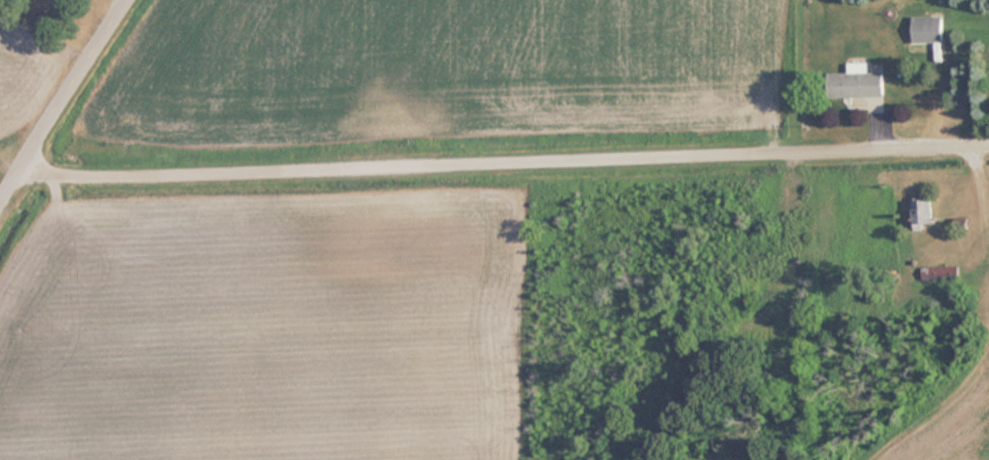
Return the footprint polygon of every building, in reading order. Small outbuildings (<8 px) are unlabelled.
[(944,15),(914,15),(914,41),(944,41),(944,15)] [(869,63),(849,63),(850,72),(829,73),(829,96),(885,96),(884,71),(869,71),(869,63)] [(933,224),(933,200),(915,200),(915,224),(933,224)] [(958,266),(923,266),(923,279),(958,279),(958,266)]
